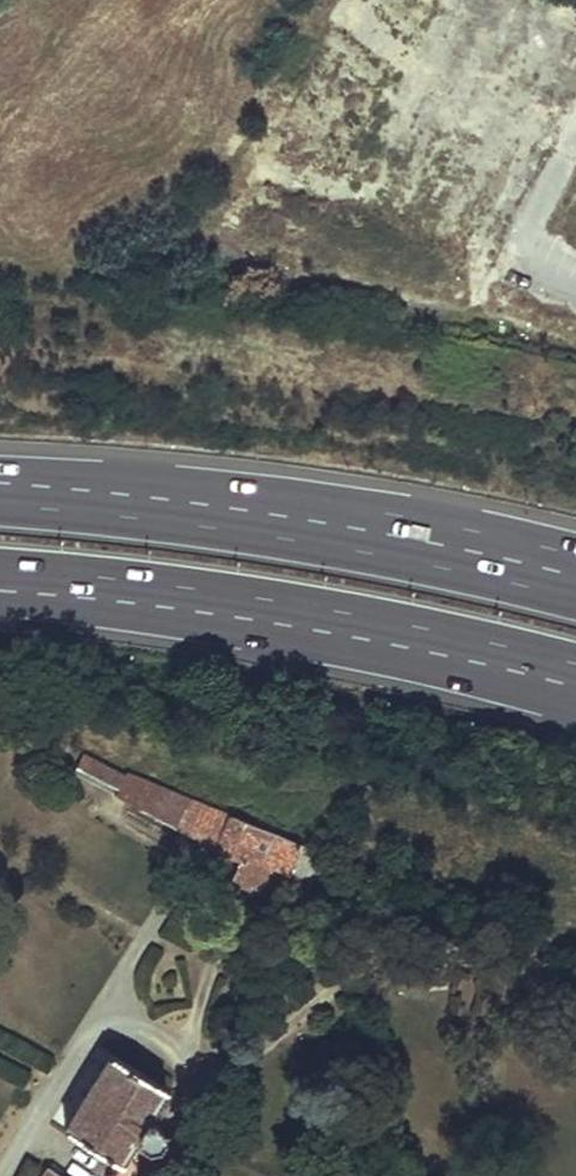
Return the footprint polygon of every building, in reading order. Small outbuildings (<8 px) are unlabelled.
[(568,241),(575,244),(575,222),(568,241)] [(29,730),(26,738),(42,744),(45,736),(29,730)] [(125,773),(83,752),(73,772),(234,856),(241,860),(232,880),(260,893),(272,864),(289,872),(290,868),(300,845),(126,770),(125,773)] [(300,845),(290,868),(300,873),(311,879),(321,854),(300,845)] [(111,1054),(65,1128),(121,1162),(136,1138),(146,1146),(156,1144),(162,1135),(161,1126),(154,1119),(148,1119),(167,1088),(111,1054)]
